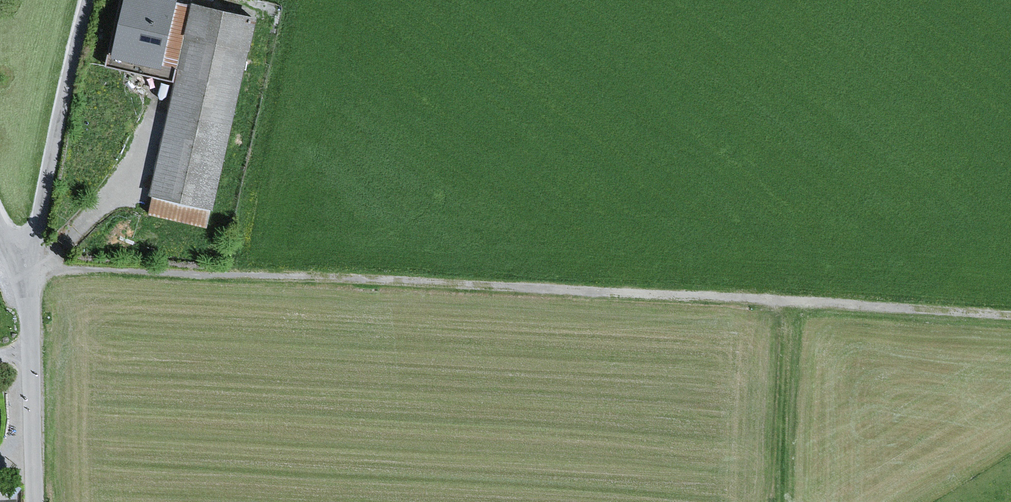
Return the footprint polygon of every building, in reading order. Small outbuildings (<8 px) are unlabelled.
[(180,0),(118,0),(103,63),(173,79),(191,3),(180,0)] [(256,18),(191,3),(173,79),(146,194),(211,210),(256,18)] [(9,478),(2,488),(13,497),(20,487),(9,478)]
